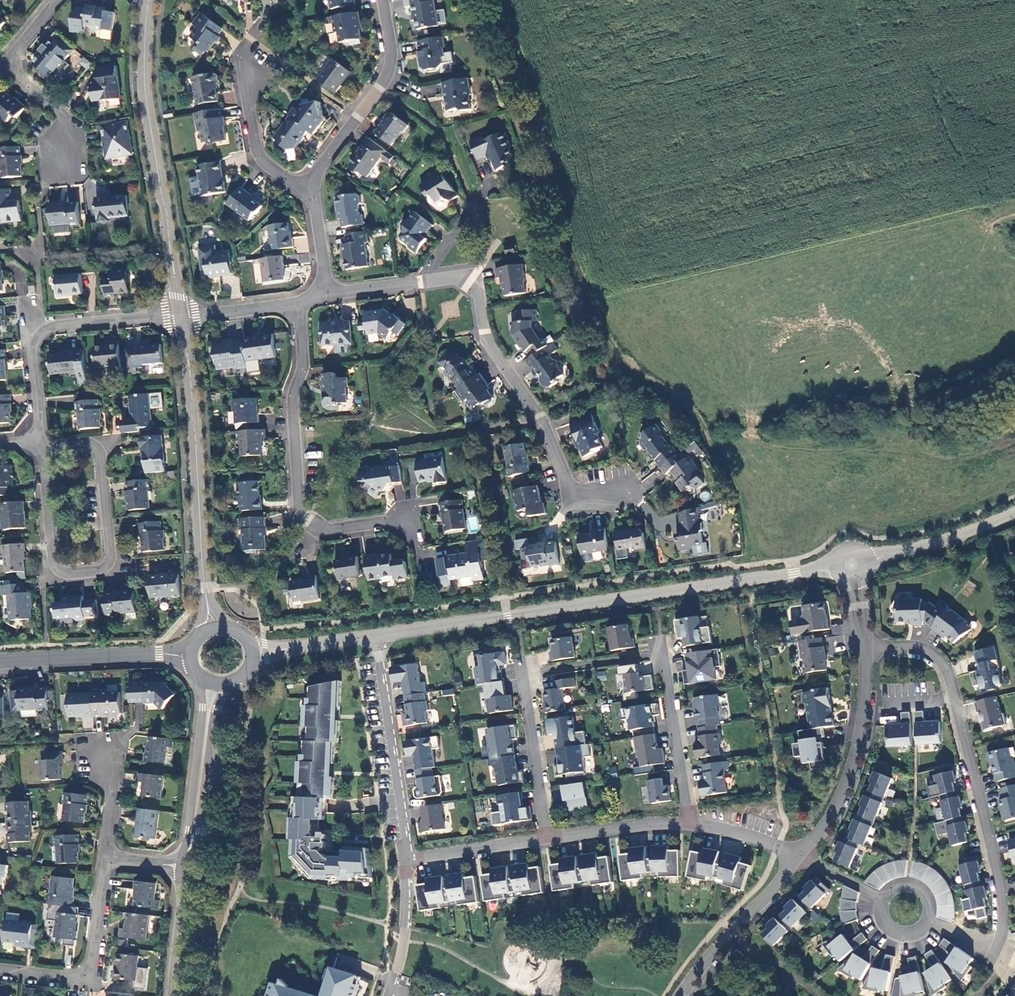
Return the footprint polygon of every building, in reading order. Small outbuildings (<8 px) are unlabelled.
[(333,14),(357,10),(355,2),(351,2),(351,0),(331,0),(333,14)] [(434,0),(423,0),(410,2),(412,11),(413,11),(415,20),(416,20),(419,35),(440,31),(438,16),(434,14),(433,7),(436,7),(436,6),(435,6),(434,0)] [(87,10),(81,9),(73,15),(71,32),(83,34),(85,27),(95,28),(94,31),(112,34),(115,15),(108,14),(108,13),(98,11),(99,9),(87,7),(87,10)] [(209,57),(217,46),(216,44),(224,34),(202,18),(194,28),(199,32),(191,42),(199,48),(195,54),(204,60),(206,57),(209,57)] [(362,29),(361,18),(334,22),(335,28),(337,38),(340,38),(342,48),(352,46),(353,50),(363,48),(362,45),(363,44),(362,35),(361,36),(360,30),(362,29)] [(76,61),(52,41),(46,48),(45,47),(40,52),(43,54),(39,59),(34,64),(35,66),(41,72),(41,76),(45,79),(50,79),(54,74),(55,74),(63,65),(65,63),(71,67),(76,61)] [(446,53),(445,41),(420,46),(422,56),(424,56),(425,62),(422,63),(423,72),(428,76),(441,73),(444,69),(443,62),(446,62),(445,53),(446,53)] [(87,69),(91,62),(82,57),(78,64),(87,69)] [(335,64),(319,85),(336,98),(342,90),(345,92),(351,85),(348,82),(352,76),(335,64)] [(119,100),(115,67),(95,70),(96,80),(94,81),(95,90),(90,91),(92,103),(103,101),(108,100),(109,102),(119,100)] [(196,83),(200,110),(220,107),(217,90),(219,90),(218,79),(196,83)] [(472,99),(470,84),(445,88),(447,97),(448,98),(449,103),(448,104),(450,116),(461,114),(464,116),(472,114),(470,102),(472,99)] [(0,100),(0,116),(1,116),(9,122),(15,116),(19,119),(26,109),(17,102),(16,103),(5,94),(0,100)] [(303,109),(293,122),(310,135),(315,139),(327,122),(324,120),(321,107),(303,109)] [(223,123),(221,114),(198,119),(201,136),(204,137),(206,147),(215,146),(215,148),(228,146),(224,122),(223,123)] [(383,130),(378,136),(394,148),(399,143),(400,143),(405,136),(407,136),(411,129),(394,116),(391,118),(386,125),(387,127),(385,131),(383,130)] [(305,141),(310,135),(293,122),(292,122),(277,142),(281,145),(280,147),(289,155),(298,153),(306,142),(305,141)] [(133,155),(128,124),(105,127),(106,140),(104,140),(105,144),(106,145),(106,148),(105,148),(107,159),(133,155)] [(485,140),(472,146),(479,162),(492,157),(499,174),(510,169),(510,167),(517,164),(512,153),(513,149),(507,135),(487,144),(485,140)] [(391,166),(396,160),(370,141),(360,154),(361,155),(352,168),(353,172),(360,177),(363,176),(369,180),(384,161),(391,166)] [(20,148),(0,150),(0,159),(1,159),(2,179),(22,177),(20,148)] [(205,199),(228,196),(226,186),(225,186),(222,166),(200,171),(205,199)] [(443,175),(427,185),(428,187),(423,190),(428,199),(432,197),(438,206),(445,202),(447,204),(449,203),(453,204),(460,200),(451,185),(449,186),(443,175)] [(0,191),(0,224),(22,222),(21,206),(16,207),(16,202),(13,202),(12,190),(0,191)] [(250,195),(242,190),(229,207),(252,223),(257,217),(258,218),(265,209),(249,197),(250,195)] [(127,197),(98,200),(99,223),(111,222),(111,219),(129,217),(127,197)] [(362,199),(359,197),(337,200),(340,222),(342,221),(344,231),(366,227),(364,218),(362,218),(361,209),(363,206),(362,199)] [(78,204),(50,207),(51,226),(70,224),(71,226),(81,225),(78,204)] [(435,228),(417,216),(407,230),(407,233),(402,239),(403,243),(410,248),(411,251),(419,257),(429,242),(425,239),(428,236),(429,236),(435,228)] [(290,226),(271,230),(274,253),(295,250),(293,242),(292,242),(291,235),(290,226)] [(370,245),(368,235),(348,238),(349,248),(344,248),(346,263),(347,263),(348,273),(370,270),(367,245),(370,245)] [(210,280),(233,277),(230,257),(218,258),(217,250),(201,252),(204,273),(209,273),(210,280)] [(287,282),(284,259),(263,262),(266,285),(287,282)] [(525,266),(497,271),(499,281),(503,280),(506,298),(528,294),(526,283),(527,283),(525,266)] [(130,293),(128,272),(111,273),(112,280),(105,281),(106,298),(117,297),(116,291),(118,291),(118,294),(130,293)] [(81,274),(56,276),(58,296),(83,294),(81,274)] [(405,310),(416,309),(415,297),(404,298),(405,310)] [(528,353),(533,359),(550,348),(545,341),(543,343),(535,331),(533,323),(539,323),(537,312),(519,314),(519,324),(513,325),(515,338),(526,354),(528,353)] [(368,325),(364,326),(365,333),(369,333),(370,337),(381,336),(389,341),(395,335),(400,339),(408,328),(394,316),(392,318),(389,316),(383,317),(381,315),(367,317),(368,325)] [(354,346),(353,327),(345,327),(345,325),(332,326),(333,328),(324,329),(326,348),(354,346)] [(264,340),(245,342),(246,344),(248,364),(278,360),(275,337),(264,339),(264,340)] [(122,365),(119,341),(110,342),(111,345),(95,347),(97,367),(122,365)] [(239,371),(249,370),(248,364),(246,344),(237,345),(228,346),(228,343),(215,345),(219,372),(239,369),(239,371)] [(134,346),(127,347),(129,373),(137,373),(137,368),(144,367),(144,365),(164,363),(162,344),(142,346),(142,344),(134,345),(134,346)] [(559,352),(555,344),(550,348),(533,359),(530,362),(539,376),(541,375),(543,379),(542,379),(541,382),(545,389),(552,389),(560,384),(558,382),(565,377),(560,369),(560,365),(558,362),(554,361),(551,357),(559,352)] [(84,349),(77,350),(69,351),(69,353),(50,355),(53,374),(71,372),(71,374),(78,374),(79,382),(87,381),(84,349)] [(451,378),(461,391),(481,377),(474,367),(471,367),(469,368),(466,363),(467,362),(460,357),(458,359),(452,355),(448,355),(443,362),(444,367),(450,372),(448,375),(451,378)] [(326,376),(327,392),(327,393),(328,396),(325,397),(326,409),(329,412),(336,411),(338,408),(341,408),(341,406),(349,405),(348,391),(350,389),(349,381),(338,381),(337,377),(335,376),(326,376)] [(491,387),(484,376),(481,377),(461,391),(460,392),(467,403),(471,401),(476,409),(484,404),(487,407),(487,406),(491,407),(494,405),(495,401),(496,401),(488,388),(491,387)] [(0,396),(0,424),(11,423),(9,406),(12,405),(10,395),(0,396)] [(123,434),(127,433),(153,431),(149,395),(130,397),(133,420),(122,421),(123,434)] [(101,428),(97,401),(76,403),(77,414),(79,413),(81,430),(101,428)] [(259,425),(257,401),(235,402),(235,413),(237,413),(238,426),(259,425)] [(593,415),(572,424),(585,458),(595,455),(596,451),(604,448),(600,438),(601,433),(593,415)] [(650,452),(662,469),(680,456),(675,449),(673,450),(663,436),(663,432),(658,426),(646,435),(646,440),(642,442),(643,446),(646,451),(650,452)] [(266,440),(266,431),(238,433),(239,442),(242,442),(244,458),(263,457),(262,440),(266,440)] [(163,436),(142,438),(143,448),(144,448),(146,463),(147,474),(166,472),(163,436)] [(531,473),(525,444),(505,448),(509,467),(507,468),(509,478),(531,473)] [(690,456),(687,451),(680,456),(662,469),(667,476),(672,472),(678,480),(676,481),(684,493),(689,490),(698,491),(705,485),(697,473),(699,472),(690,459),(688,461),(686,458),(690,456)] [(448,483),(444,459),(419,462),(421,483),(436,481),(436,485),(448,483)] [(0,467),(0,497),(12,495),(12,488),(15,488),(12,466),(0,467)] [(389,485),(404,483),(401,467),(393,468),(393,466),(361,471),(363,480),(367,480),(368,482),(373,486),(376,486),(377,490),(381,493),(386,492),(389,488),(389,485)] [(641,479),(645,488),(664,480),(660,471),(641,479)] [(150,480),(129,482),(131,510),(150,509),(148,490),(151,490),(150,480)] [(242,498),(243,512),(264,511),(263,502),(261,502),(260,483),(243,484),(244,498),(242,498)] [(545,505),(542,505),(539,487),(513,492),(515,501),(516,501),(518,512),(527,511),(529,512),(530,518),(547,515),(545,505)] [(708,490),(698,494),(702,502),(712,499),(708,490)] [(467,530),(462,501),(441,505),(442,514),(443,514),(447,533),(467,530)] [(24,503),(2,505),(3,516),(5,516),(5,519),(4,521),(5,531),(11,530),(13,528),(15,527),(16,530),(27,529),(26,521),(26,520),(23,520),(23,517),(24,517),(24,514),(25,514),(25,512),(24,503)] [(700,525),(698,510),(679,515),(682,528),(679,529),(680,537),(678,537),(680,552),(693,550),(696,546),(703,545),(702,535),(703,533),(702,525),(700,525)] [(267,519),(241,520),(242,531),(245,531),(246,542),(245,544),(246,552),(247,552),(249,554),(254,554),(257,551),(268,551),(267,537),(265,537),(265,530),(267,530),(267,519)] [(165,550),(162,521),(140,524),(141,534),(144,534),(145,552),(165,550)] [(583,555),(610,550),(606,529),(598,531),(598,533),(580,536),(583,555)] [(629,530),(616,532),(619,551),(622,553),(625,553),(628,550),(628,548),(636,547),(636,549),(648,547),(645,534),(641,529),(631,531),(629,530)] [(484,563),(492,562),(487,541),(468,544),(469,556),(439,560),(441,578),(451,576),(452,581),(475,577),(476,581),(486,580),(484,563)] [(560,565),(556,543),(529,547),(529,549),(522,550),(524,560),(530,559),(531,567),(541,566),(543,567),(550,566),(550,567),(560,565)] [(26,545),(3,547),(4,555),(5,555),(7,574),(27,572),(24,553),(26,553),(26,545)] [(370,581),(381,579),(381,578),(394,576),(395,580),(409,578),(406,562),(404,560),(393,562),(392,555),(377,557),(376,555),(367,557),(370,581)] [(362,577),(359,557),(350,559),(351,560),(338,562),(340,580),(362,577)] [(178,575),(150,578),(152,597),(171,596),(171,598),(181,597),(178,575)] [(321,599),(318,576),(308,577),(308,580),(293,582),(296,602),(304,600),(304,602),(321,599)] [(24,585),(4,587),(5,596),(8,596),(9,607),(10,607),(12,622),(32,620),(31,604),(33,604),(31,594),(25,595),(24,585)] [(135,592),(106,594),(108,617),(119,616),(118,613),(127,612),(127,613),(137,612),(135,592)] [(84,602),(84,597),(68,598),(62,603),(53,604),(54,619),(71,617),(78,621),(86,620),(85,616),(99,614),(98,600),(84,602)] [(931,603),(922,603),(922,599),(897,600),(892,610),(897,613),(898,623),(912,622),(912,625),(923,625),(923,622),(926,621),(933,627),(944,613),(931,603)] [(830,630),(829,620),(828,620),(825,603),(804,606),(806,616),(802,620),(791,622),(793,635),(830,630)] [(948,607),(944,613),(933,627),(932,628),(945,638),(947,636),(949,638),(954,644),(973,629),(966,621),(948,607)] [(700,617),(676,621),(678,634),(681,633),(681,639),(685,638),(686,647),(713,643),(710,627),(701,628),(700,617)] [(608,628),(612,651),(636,647),(635,639),(631,639),(629,625),(608,628)] [(831,634),(841,635),(842,626),(832,625),(831,634)] [(572,637),(552,640),(554,652),(551,653),(552,661),(575,658),(572,637)] [(823,638),(800,641),(803,659),(805,661),(807,673),(828,670),(825,656),(827,656),(825,647),(824,647),(823,638)] [(995,647),(979,651),(976,654),(978,664),(978,665),(980,664),(982,670),(978,671),(971,673),(974,686),(981,685),(983,693),(995,690),(995,687),(1003,685),(999,670),(1000,667),(995,647)] [(692,670),(690,670),(684,671),(686,685),(718,680),(716,667),(722,667),(719,649),(687,654),(689,665),(691,665),(692,670)] [(478,685),(503,682),(502,670),(499,671),(499,668),(501,666),(507,665),(505,652),(481,656),(482,666),(475,669),(478,685)] [(406,696),(425,693),(428,693),(426,682),(421,683),(418,664),(391,668),(393,683),(403,681),(405,681),(405,685),(404,686),(406,696)] [(624,667),(628,693),(655,689),(653,675),(640,677),(638,665),(624,667)] [(597,671),(597,679),(605,679),(605,671),(597,671)] [(563,689),(576,687),(575,678),(555,681),(556,690),(547,691),(544,695),(546,705),(545,706),(546,713),(566,710),(563,689)] [(327,799),(333,799),(334,778),(329,777),(330,764),(335,764),(336,743),(339,743),(340,721),(335,721),(336,708),(341,708),(342,681),(311,688),(310,706),(307,706),(306,727),(309,728),(308,741),(305,741),(304,762),(301,762),(300,784),(303,784),(303,798),(327,799)] [(40,710),(50,710),(48,688),(18,690),(18,691),(12,691),(13,711),(20,711),(20,709),(39,708),(40,710)] [(160,688),(144,689),(144,707),(155,707),(163,713),(174,699),(160,688)] [(811,730),(823,728),(835,726),(832,705),(830,704),(829,699),(831,699),(829,688),(815,690),(813,692),(805,693),(804,696),(805,702),(807,704),(811,730)] [(101,693),(92,694),(94,717),(103,717),(103,713),(111,713),(115,716),(120,716),(122,713),(120,692),(110,692),(110,691),(108,689),(103,690),(101,692),(101,693)] [(514,710),(512,695),(507,696),(506,689),(487,691),(490,714),(514,710)] [(427,702),(425,693),(406,696),(408,711),(407,711),(405,714),(403,714),(405,727),(428,723),(427,713),(429,710),(428,701),(427,702)] [(86,717),(94,717),(92,694),(68,695),(69,716),(85,715),(86,717)] [(719,695),(695,698),(694,701),(695,708),(697,708),(699,719),(697,719),(698,728),(699,728),(717,725),(721,725),(718,707),(720,706),(719,695)] [(997,697),(976,702),(978,713),(981,713),(983,723),(982,723),(984,732),(993,730),(993,729),(1007,725),(1004,714),(1002,714),(997,697)] [(634,730),(635,738),(642,737),(641,729),(655,727),(654,716),(660,715),(659,704),(622,710),(623,720),(629,719),(631,731),(634,730)] [(889,747),(913,745),(911,712),(902,713),(903,724),(887,726),(889,747)] [(916,712),(918,745),(942,743),(941,722),(925,723),(924,712),(916,712)] [(558,749),(587,745),(585,731),(576,733),(574,717),(548,720),(550,735),(555,734),(558,749)] [(488,729),(490,741),(491,741),(491,744),(490,745),(492,759),(516,755),(514,745),(513,745),(512,740),(518,739),(516,725),(488,729)] [(699,728),(701,743),(696,744),(698,759),(721,755),(719,745),(722,745),(721,733),(719,734),(717,725),(699,728)] [(655,727),(641,729),(642,737),(656,734),(655,727)] [(830,748),(825,748),(824,748),(824,743),(819,744),(819,738),(823,738),(825,737),(823,728),(811,730),(800,731),(802,743),(795,744),(797,758),(804,756),(805,764),(811,763),(812,770),(824,768),(823,761),(826,760),(830,748)] [(666,763),(664,751),(659,752),(656,734),(642,737),(635,738),(638,756),(641,758),(642,767),(666,763)] [(173,748),(173,739),(150,736),(148,756),(146,755),(145,762),(165,764),(167,747),(173,748)] [(441,749),(439,737),(406,742),(408,756),(414,755),(417,770),(433,768),(436,768),(433,750),(441,749)] [(590,744),(587,745),(558,749),(560,764),(555,765),(556,776),(567,774),(568,778),(586,775),(584,757),(591,756),(590,744)] [(988,753),(990,762),(993,762),(995,774),(996,773),(998,782),(1014,777),(1014,765),(1013,759),(1011,759),(1008,748),(988,753)] [(42,780),(61,779),(60,765),(60,764),(58,764),(58,760),(63,760),(62,752),(44,753),(44,761),(41,761),(42,780)] [(516,755),(492,759),(488,759),(489,767),(494,766),(494,768),(497,770),(499,786),(525,782),(523,772),(518,773),(516,755)] [(700,782),(702,796),(728,792),(725,771),(730,770),(728,762),(704,765),(706,781),(700,782)] [(434,777),(433,768),(417,770),(418,780),(419,780),(420,787),(417,787),(415,790),(416,797),(418,799),(441,795),(444,792),(441,776),(434,777)] [(954,771),(936,776),(941,796),(956,792),(954,783),(957,783),(954,771)] [(893,779),(876,772),(871,782),(874,783),(871,792),(885,798),(893,779)] [(162,798),(164,776),(138,773),(137,782),(143,783),(142,796),(162,798)] [(663,779),(649,781),(652,804),(671,801),(669,785),(664,786),(663,779)] [(585,783),(563,786),(567,811),(589,808),(585,783)] [(1001,789),(1003,800),(1000,801),(1002,809),(1003,809),(1006,821),(1014,819),(1014,785),(1001,789)] [(868,790),(861,806),(864,807),(860,816),(875,822),(885,798),(871,792),(868,790)] [(941,796),(947,821),(962,817),(960,809),(963,808),(959,791),(956,792),(941,796)] [(89,796),(65,793),(64,803),(67,804),(65,821),(85,823),(87,806),(88,806),(89,796)] [(521,793),(498,796),(499,805),(502,805),(505,824),(533,820),(531,806),(523,807),(521,793)] [(303,798),(296,798),(295,818),(292,818),(291,840),(294,840),(293,858),(313,880),(352,881),(353,878),(373,879),(369,848),(348,847),(344,852),(343,859),(330,858),(323,851),(327,847),(327,834),(319,833),(313,833),(313,820),(320,820),(326,820),(327,799),(303,798)] [(31,841),(29,801),(6,802),(6,811),(10,811),(10,815),(10,822),(10,830),(10,834),(7,834),(8,842),(31,841)] [(422,807),(425,822),(419,823),(421,833),(445,829),(442,805),(422,807)] [(936,820),(942,819),(940,807),(933,809),(936,820)] [(156,839),(159,810),(139,808),(136,836),(156,839)] [(858,814),(851,830),(854,831),(850,839),(860,844),(865,846),(875,822),(860,816),(858,814)] [(962,817),(947,821),(953,846),(968,842),(966,834),(969,833),(965,816),(962,817)] [(80,834),(55,835),(56,846),(59,846),(60,863),(80,862),(79,845),(81,845),(80,834)] [(839,853),(836,861),(850,868),(860,844),(850,839),(843,836),(836,852),(839,853)] [(649,866),(648,859),(647,847),(631,849),(631,853),(620,855),(623,881),(644,878),(644,874),(652,872),(660,872),(660,877),(682,877),(681,850),(670,851),(669,846),(653,846),(654,859),(654,865),(651,865),(649,866)] [(727,853),(724,865),(722,871),(719,871),(717,870),(718,864),(720,852),(704,849),(704,853),(693,851),(688,877),(708,881),(709,876),(718,878),(725,880),(724,885),(744,891),(752,866),(741,862),(743,858),(727,853)] [(582,856),(584,868),(585,874),(580,875),(579,869),(577,857),(561,859),(562,864),(551,865),(555,891),(576,888),(575,883),(592,881),(593,886),(614,882),(610,856),(599,858),(598,853),(582,856)] [(1,855),(0,855),(0,884),(3,884),(3,877),(7,877),(9,865),(0,864),(1,855)] [(977,856),(959,860),(965,886),(981,882),(979,873),(982,873),(977,856)] [(909,861),(905,861),(901,861),(895,862),(888,864),(882,867),(875,872),(872,875),(867,880),(865,883),(880,890),(881,888),(886,883),(890,881),(899,877),(903,877),(907,877),(909,861)] [(938,916),(938,918),(953,922),(955,916),(955,910),(955,903),(954,899),(952,893),(949,887),(946,881),(942,876),(939,873),(930,867),(921,863),(918,862),(914,861),(912,877),(914,878),(919,879),(922,881),(928,885),(931,887),(933,890),(936,896),(938,903),(939,909),(938,916)] [(513,866),(515,879),(516,885),(511,885),(510,879),(509,867),(493,869),(493,874),(482,875),(486,902),(507,899),(506,894),(524,891),(524,896),(545,893),(541,867),(530,868),(529,864),(513,866)] [(451,895),(447,895),(446,889),(444,877),(428,879),(429,883),(418,885),(421,911),(442,908),(441,903),(450,902),(459,901),(459,906),(480,903),(476,876),(465,878),(465,874),(449,876),(451,888),(451,895)] [(49,894),(48,904),(73,906),(74,896),(73,896),(74,878),(54,876),(52,894),(49,894)] [(831,890),(817,877),(805,889),(807,891),(801,897),(812,908),(831,890)] [(158,883),(137,881),(136,890),(138,890),(136,906),(160,909),(161,900),(156,899),(158,883)] [(965,886),(972,911),(987,907),(985,898),(988,898),(984,881),(981,882),(965,886)] [(858,902),(860,893),(845,885),(842,899),(857,902),(858,902)] [(858,911),(857,902),(842,899),(841,899),(842,911),(841,912),(857,911),(858,911)] [(786,908),(788,910),(782,916),(793,928),(808,913),(794,900),(786,908)] [(859,920),(857,911),(841,912),(842,911),(840,911),(843,926),(859,920)] [(78,915),(54,912),(53,920),(58,921),(56,937),(67,938),(67,941),(76,942),(76,939),(77,940),(78,931),(76,931),(78,915)] [(146,940),(149,915),(129,913),(127,929),(122,929),(120,937),(146,940)] [(789,931),(776,918),(767,926),(770,929),(763,935),(775,946),(789,931)] [(21,946),(38,948),(40,930),(34,929),(34,924),(7,921),(5,942),(21,944),(21,946)] [(843,935),(822,944),(833,957),(835,955),(840,961),(868,940),(863,933),(850,943),(843,935)] [(117,945),(126,946),(127,939),(118,938),(117,945)] [(940,946),(954,955),(948,963),(963,981),(972,967),(970,965),(974,958),(945,938),(940,946)] [(856,954),(838,970),(853,979),(855,976),(862,980),(880,951),(873,946),(864,960),(856,954)] [(745,956),(738,950),(734,954),(741,960),(745,956)] [(934,969),(926,974),(932,995),(933,995),(947,987),(945,984),(952,980),(933,950),(926,955),(934,969)] [(140,956),(120,954),(119,969),(117,969),(116,978),(137,981),(136,986),(143,987),(146,985),(147,973),(145,971),(138,971),(140,956)] [(884,971),(874,969),(863,989),(879,993),(880,989),(888,991),(896,957),(887,955),(884,971)] [(902,977),(901,995),(918,995),(917,993),(925,991),(917,957),(909,959),(912,975),(902,977)] [(332,968),(332,970),(328,982),(324,995),(356,995),(359,985),(356,984),(358,976),(332,968)] [(289,988),(289,986),(282,980),(281,985),(273,983),(269,995),(315,995),(289,988)]
